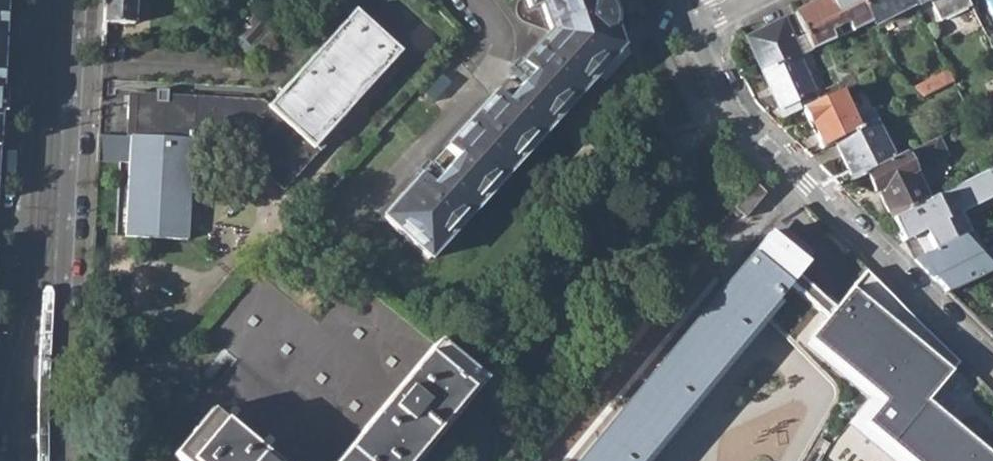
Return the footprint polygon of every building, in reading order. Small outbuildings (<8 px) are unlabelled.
[(135,26),(136,0),(106,0),(105,24),(135,26)] [(267,9),(281,21),(300,0),(276,0),(267,9)] [(529,12),(540,8),(550,34),(497,94),(495,93),(431,162),(440,171),(426,187),(416,178),(381,216),(427,258),(621,49),(617,36),(614,27),(613,16),(603,2),(602,0),(525,0),(529,12)] [(808,49),(836,36),(832,28),(838,25),(826,0),(820,0),(791,15),(802,35),(808,49)] [(848,29),(870,20),(861,0),(826,0),(838,25),(844,21),(848,29)] [(872,25),(915,4),(913,0),(861,0),(870,20),(872,25)] [(938,21),(971,4),(969,0),(928,0),(938,21)] [(254,18),(266,29),(271,33),(281,21),(267,9),(264,13),(261,10),(254,18)] [(125,234),(185,237),(190,138),(229,140),(281,185),(314,149),(311,147),(399,53),(353,11),(265,106),(259,101),(164,95),(164,89),(154,89),(154,94),(127,93),(126,115),(130,115),(129,132),(100,131),(98,157),(128,159),(125,234)] [(743,40),(759,73),(798,54),(803,52),(800,47),(795,49),(791,40),(802,35),(791,15),(743,40)] [(254,18),(239,35),(251,46),(266,29),(254,18)] [(256,50),(251,46),(239,35),(231,43),(249,58),(256,50)] [(801,108),(818,100),(813,92),(816,90),(798,54),(759,73),(777,108),(782,106),(786,115),(801,108)] [(914,86),(923,95),(953,79),(947,68),(914,86)] [(821,90),(821,99),(841,89),(845,87),(841,80),(821,90)] [(801,108),(821,147),(834,140),(875,119),(870,109),(864,112),(860,102),(850,107),(841,89),(821,99),(818,100),(801,108)] [(834,140),(853,179),(865,172),(895,158),(875,119),(834,140)] [(895,158),(865,172),(875,191),(877,190),(891,218),(892,217),(927,200),(913,172),(946,156),(936,138),(895,158)] [(892,217),(904,242),(925,232),(935,251),(972,233),(974,232),(963,211),(992,197),(992,167),(927,200),(892,217)] [(739,215),(743,219),(764,196),(754,185),(734,209),(739,215)] [(739,215),(734,209),(731,213),(736,218),(739,215)] [(758,247),(797,279),(801,275),(814,259),(775,227),(758,247)] [(992,268),(992,245),(981,251),(972,233),(935,251),(916,261),(947,291),(992,268)] [(578,460),(643,460),(705,387),(762,318),(778,332),(795,348),(834,303),(801,275),(797,279),(758,247),(578,460)] [(258,272),(214,335),(242,354),(246,349),(257,356),(267,341),(261,336),(277,313),(289,321),(297,310),(316,324),(322,316),(258,272)] [(826,415),(855,438),(883,460),(992,460),(992,452),(930,400),(955,368),(852,283),(846,290),(834,303),(795,348),(832,383),(835,390),(835,400),(826,415)] [(480,383),(435,347),(336,460),(414,460),(480,383)] [(205,414),(171,456),(177,460),(263,460),(205,414)] [(826,415),(797,460),(883,460),(855,438),(826,415)]
